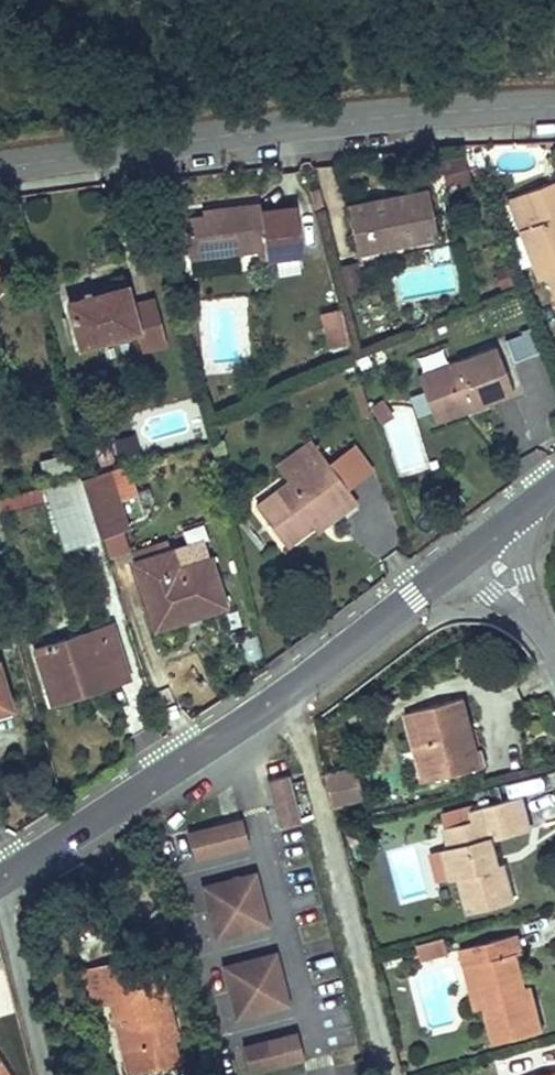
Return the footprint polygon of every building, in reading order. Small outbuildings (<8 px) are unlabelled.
[(439,162),(447,182),(471,173),(463,153),(439,162)] [(504,198),(538,278),(547,273),(554,270),(554,176),(504,198)] [(429,191),(350,205),(359,253),(438,238),(429,191)] [(296,208),(261,211),(261,205),(215,210),(216,215),(186,219),(191,258),(265,250),(267,259),(301,255),(296,208)] [(125,286),(70,302),(80,342),(136,329),(125,286)] [(318,310),(327,347),(348,342),(339,305),(318,310)] [(418,374),(434,412),(467,400),(472,407),(514,390),(494,343),(418,374)] [(391,413),(381,399),(371,406),(380,420),(391,413)] [(467,400),(434,412),(437,419),(472,407),(467,400)] [(70,452),(39,459),(44,480),(74,473),(70,452)] [(321,457),(285,484),(257,506),(286,546),(312,525),(334,508),(338,512),(355,500),(321,457)] [(91,473),(79,476),(96,532),(125,522),(106,470),(91,473)] [(79,476),(44,485),(48,497),(63,543),(96,532),(79,476)] [(0,495),(0,509),(48,497),(44,485),(0,495)] [(334,508),(312,525),(317,529),(338,512),(334,508)] [(128,554),(137,580),(143,579),(156,619),(199,605),(200,611),(221,604),(200,540),(168,551),(165,542),(128,554)] [(137,580),(152,627),(200,611),(199,605),(156,619),(143,579),(137,580)] [(35,647),(48,690),(75,681),(79,691),(125,674),(108,621),(76,634),(66,638),(51,643),(49,640),(39,643),(41,646),(35,647)] [(64,631),(66,638),(76,634),(73,627),(64,631)] [(75,681),(48,690),(52,700),(79,691),(75,681)] [(465,725),(470,723),(464,697),(413,710),(431,780),(483,767),(476,749),(470,751),(465,725)] [(355,768),(325,775),(333,804),(363,795),(355,768)] [(288,774),(270,779),(282,825),(300,820),(288,774)] [(447,851),(443,853),(449,879),(456,878),(466,913),(510,901),(501,865),(496,865),(490,842),(527,831),(518,799),(472,810),(474,822),(443,830),(447,851)] [(242,845),(235,818),(181,832),(188,858),(242,845)] [(262,925),(249,871),(195,885),(209,938),(262,925)] [(437,892),(440,900),(449,897),(446,889),(437,892)] [(450,950),(446,935),(416,943),(419,958),(450,950)] [(515,935),(470,946),(484,1009),(493,1041),(541,1029),(533,997),(526,998),(515,954),(521,952),(515,935)] [(484,1009),(470,946),(458,949),(475,1011),(484,1009)] [(283,1005),(269,951),(216,965),(230,1019),(283,1005)] [(118,958),(77,968),(86,1004),(115,995),(127,992),(123,972),(118,958)] [(127,992),(115,995),(119,1014),(116,1016),(129,1069),(166,1059),(162,1038),(174,1034),(176,1032),(171,1013),(164,1015),(156,989),(164,986),(158,965),(123,972),(127,992)] [(171,1013),(164,986),(156,989),(164,1015),(171,1013)] [(297,1058),(290,1031),(237,1045),(243,1072),(297,1058)] [(174,1034),(162,1038),(166,1059),(180,1056),(174,1034)]
